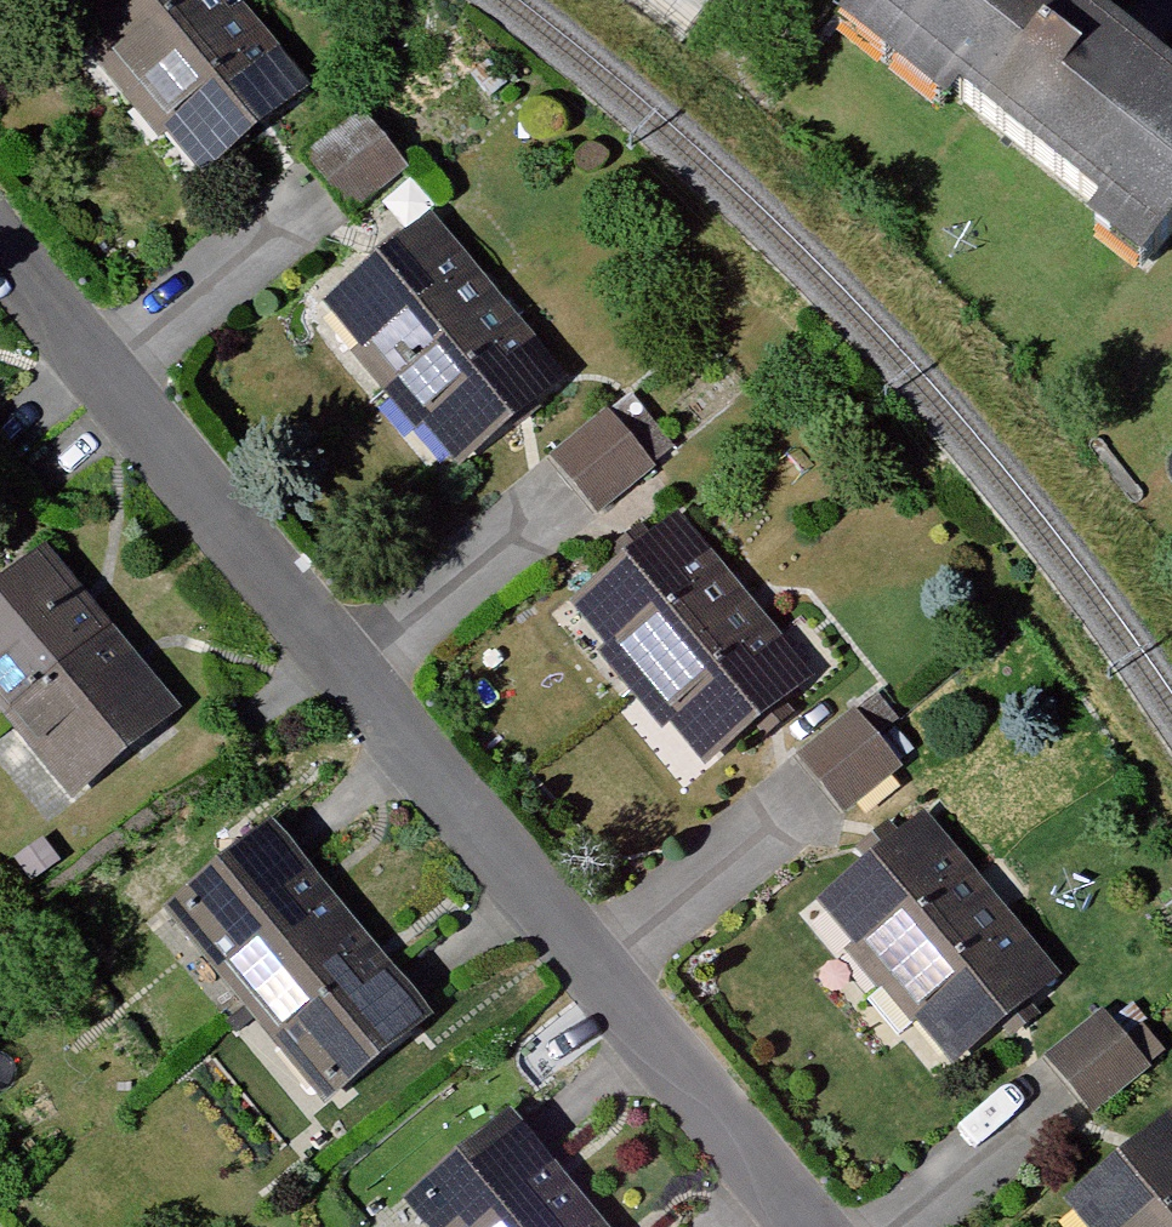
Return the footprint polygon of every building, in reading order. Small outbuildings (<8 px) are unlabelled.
[(233,13),(222,0),(80,0),(55,21),(128,104),(233,13)] [(1049,0),(889,0),(846,57),(1155,291),(1171,269),(1171,93),(1049,0)] [(233,13),(128,104),(201,188),(307,96),(233,13)] [(357,118),(293,166),(319,200),(382,154),(357,118)] [(382,154),(319,200),(344,232),(406,188),(382,154)] [(386,402),(498,306),(426,223),(314,319),(386,402)] [(498,306),(386,402),(452,479),(564,383),(498,306)] [(620,397),(539,461),(567,497),(653,434),(620,397)] [(653,434),(567,497),(594,531),(682,466),(653,434)] [(636,696),(748,601),(673,514),(561,609),(636,696)] [(4,729),(111,643),(41,558),(0,591),(0,725),(4,729)] [(748,601),(636,696),(708,780),(820,685),(748,601)] [(180,728),(111,643),(4,729),(73,815),(180,728)] [(868,701),(786,765),(812,796),(893,734),(868,701)] [(893,734),(812,796),(838,827),(918,764),(893,734)] [(870,991),(975,902),(905,819),(800,908),(870,991)] [(237,1014),(344,931),(264,830),(157,913),(237,1014)] [(975,902),(870,991),(943,1076),(1048,988),(975,902)] [(344,931),(237,1014),(313,1110),(419,1027),(344,931)] [(1106,1006),(1034,1067),(1060,1097),(1132,1041),(1106,1006)] [(1132,1041),(1060,1097),(1087,1128),(1159,1075),(1132,1041)] [(576,1211),(494,1109),(391,1190),(420,1226),(556,1226),(576,1211)] [(1164,1126),(1053,1222),(1058,1226),(1171,1226),(1171,1135),(1164,1126)] [(556,1226),(588,1226),(576,1211),(556,1226)]
